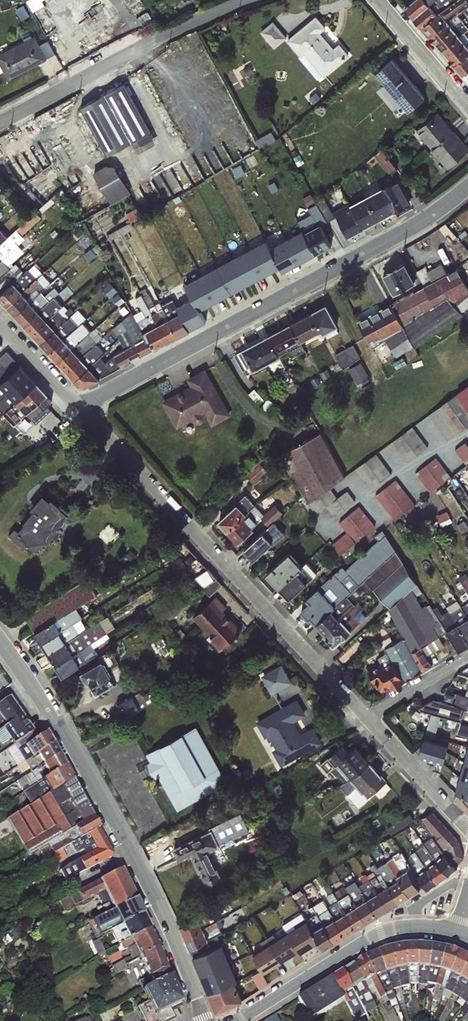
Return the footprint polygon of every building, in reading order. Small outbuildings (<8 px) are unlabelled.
[(32,11),(46,4),(44,0),(26,0),(32,11)] [(433,0),(412,0),(405,6),(414,17),(433,0)] [(414,17),(422,26),(453,1),(453,0),(433,0),(414,17)] [(467,7),(467,0),(454,0),(453,1),(422,26),(430,36),(467,7)] [(460,37),(453,28),(467,16),(467,7),(430,36),(442,50),(460,37)] [(316,15),(286,40),(316,78),(321,74),(323,77),(350,55),(339,43),(333,47),(321,33),(326,28),(316,15)] [(275,47),(289,37),(275,19),(261,30),(275,47)] [(442,50),(454,65),(467,54),(467,38),(464,33),(460,37),(442,50)] [(0,52),(0,71),(5,68),(9,77),(58,54),(50,39),(41,43),(37,35),(0,52)] [(454,65),(462,75),(467,70),(467,54),(454,65)] [(377,64),(372,68),(407,111),(425,97),(392,58),(380,68),(377,64)] [(126,81),(82,103),(107,154),(141,137),(143,142),(154,137),(126,81)] [(454,131),(437,112),(415,131),(431,151),(454,131)] [(467,151),(467,147),(454,131),(431,151),(446,169),(467,151)] [(384,149),(378,154),(391,171),(397,166),(384,149)] [(115,159),(94,170),(111,202),(133,191),(115,159)] [(336,209),(348,233),(413,201),(400,176),(382,185),(380,181),(364,188),(367,194),(336,209)] [(18,245),(26,239),(22,236),(41,218),(35,211),(8,237),(0,244),(0,262),(18,245)] [(18,245),(0,262),(0,294),(11,281),(17,276),(16,274),(18,271),(13,266),(13,265),(12,263),(24,251),(18,245)] [(416,283),(404,262),(381,275),(393,296),(416,283)] [(7,306),(42,274),(33,264),(14,282),(0,295),(0,299),(7,306)] [(372,349),(402,328),(414,348),(462,315),(456,306),(467,296),(467,272),(462,275),(457,268),(440,278),(433,269),(429,273),(434,280),(432,282),(424,267),(415,272),(423,287),(356,321),(372,349)] [(15,315),(51,282),(42,274),(7,306),(15,315)] [(23,324),(50,301),(66,286),(64,282),(48,295),(46,292),(60,278),(58,276),(51,282),(15,315),(23,324)] [(179,336),(162,305),(159,302),(155,304),(145,288),(139,291),(141,294),(167,342),(179,336)] [(31,333),(58,310),(70,298),(67,294),(53,305),(50,301),(23,324),(31,333)] [(167,342),(141,294),(134,298),(140,309),(133,313),(152,350),(167,342)] [(162,305),(179,336),(189,331),(172,299),(162,305)] [(312,311),(322,330),(327,339),(338,332),(336,328),(338,326),(325,303),(312,311)] [(40,343),(70,316),(75,312),(70,306),(61,314),(58,310),(31,333),(40,343)] [(152,350),(133,313),(131,311),(113,327),(131,361),(152,350)] [(322,330),(312,311),(290,323),(301,342),(322,330)] [(49,352),(78,325),(70,316),(40,343),(49,352)] [(57,361),(88,334),(91,331),(82,322),(78,325),(49,352),(57,361)] [(301,342),(290,323),(268,335),(279,355),(288,350),(292,356),(304,349),(301,342)] [(66,370),(81,357),(97,343),(88,334),(57,361),(66,370)] [(279,355),(268,335),(240,349),(240,351),(233,355),(242,371),(249,367),(252,372),(268,363),(271,371),(279,370),(289,391),(296,388),(279,355)] [(74,379),(89,366),(109,348),(105,343),(100,347),(97,343),(81,357),(66,370),(74,379)] [(344,366),(362,357),(355,343),(337,352),(344,366)] [(360,383),(372,376),(363,360),(350,367),(360,383)] [(85,386),(100,378),(89,366),(74,379),(79,385),(85,386)] [(189,385),(161,401),(176,429),(191,421),(195,424),(201,423),(204,419),(204,413),(211,426),(231,415),(205,368),(186,378),(189,385)] [(2,414),(13,426),(47,395),(36,383),(2,414)] [(393,440),(409,461),(430,445),(415,424),(393,440)] [(283,449),(313,513),(330,505),(334,513),(357,502),(351,489),(337,495),(332,484),(347,477),(325,430),(283,449)] [(467,463),(467,442),(466,440),(455,448),(467,463)] [(371,487),(394,473),(379,451),(357,466),(371,487)] [(437,455),(417,471),(432,491),(453,475),(437,455)] [(377,493),(397,519),(417,503),(397,477),(377,493)] [(8,535),(25,548),(28,544),(36,551),(45,541),(48,543),(60,528),(58,526),(71,511),(60,502),(59,503),(52,497),(50,499),(43,493),(30,508),(33,510),(17,530),(15,527),(8,535)] [(226,531),(255,505),(245,494),(217,521),(226,531)] [(349,530),(333,542),(341,552),(377,525),(361,504),(340,520),(349,530)] [(255,505),(226,531),(237,543),(253,529),(252,527),(259,522),(258,521),(261,519),(263,514),(255,505)] [(444,524),(453,520),(449,510),(439,514),(444,524)] [(315,624),(346,596),(396,551),(382,530),(375,535),(378,540),(345,569),(342,566),(318,588),(306,599),(309,602),(299,611),(308,620),(310,619),(314,623),(315,624)] [(263,531),(243,549),(250,557),(246,553),(248,555),(254,560),(273,542),(263,531)] [(279,587),(302,565),(289,551),(266,573),(279,587)] [(182,554),(171,563),(177,571),(188,563),(182,554)] [(302,565),(279,587),(289,598),(317,573),(306,561),(302,565)] [(198,574),(203,585),(215,578),(209,568),(198,574)] [(35,632),(77,608),(97,594),(87,578),(24,616),(35,632)] [(404,637),(423,671),(432,666),(426,655),(444,645),(440,637),(447,632),(438,620),(429,603),(422,607),(416,596),(423,592),(416,583),(388,609),(404,637)] [(227,606),(216,595),(192,617),(208,636),(205,638),(218,652),(242,630),(224,610),(227,606)] [(315,624),(324,634),(355,605),(346,596),(315,624)] [(352,631),(351,630),(366,617),(360,610),(363,607),(359,602),(355,605),(324,634),(323,635),(334,647),(352,631)] [(467,644),(467,618),(461,607),(450,613),(467,644)] [(41,643),(83,617),(77,608),(35,632),(41,643)] [(447,632),(458,652),(467,646),(467,644),(450,613),(438,620),(447,632)] [(47,654),(87,629),(83,617),(41,643),(47,654)] [(55,666),(84,646),(81,640),(102,627),(99,621),(87,629),(47,654),(55,666)] [(84,646),(55,666),(62,676),(95,656),(91,649),(110,637),(106,632),(84,646)] [(386,652),(403,680),(404,681),(423,671),(404,637),(384,649),(386,652)] [(403,680),(386,652),(377,658),(381,663),(368,671),(381,691),(389,685),(390,688),(403,680)] [(96,693),(119,680),(106,656),(82,669),(96,693)] [(262,673),(273,692),(293,680),(282,661),(262,673)] [(276,691),(283,704),(300,694),(293,681),(276,691)] [(129,715),(143,706),(133,692),(120,701),(129,715)] [(466,695),(456,692),(453,705),(467,709),(467,696),(466,695)] [(22,715),(9,697),(0,704),(0,731),(22,715)] [(297,698),(255,722),(264,738),(268,736),(275,748),(271,750),(280,766),(323,743),(313,726),(300,734),(294,722),(306,715),(297,698)] [(453,705),(433,700),(419,707),(419,710),(460,721),(467,723),(467,709),(453,705)] [(34,732),(22,715),(0,731),(0,755),(6,751),(34,732)] [(460,721),(457,734),(467,737),(467,723),(460,721)] [(177,810),(227,783),(196,727),(146,754),(150,761),(147,763),(155,777),(158,776),(177,810)] [(15,766),(52,744),(45,732),(37,737),(34,732),(6,751),(15,766)] [(432,769),(440,771),(449,739),(424,733),(418,754),(427,757),(426,762),(433,764),(432,769)] [(52,744),(15,766),(22,777),(58,754),(52,744)] [(348,780),(370,762),(354,745),(334,764),(348,780)] [(58,754),(22,777),(15,782),(20,789),(34,780),(36,784),(65,766),(58,754)] [(467,780),(467,763),(463,761),(458,777),(467,780)] [(370,762),(348,780),(339,785),(357,806),(386,781),(370,762)] [(65,766),(36,784),(22,791),(30,804),(72,779),(65,766)] [(458,777),(454,791),(467,807),(467,780),(458,777)] [(37,850),(93,817),(72,779),(30,804),(3,821),(7,827),(9,826),(27,855),(37,850)] [(411,812),(389,826),(393,833),(416,819),(411,812)] [(431,836),(457,865),(463,858),(459,842),(431,812),(419,819),(431,836)] [(51,854),(99,828),(93,817),(37,850),(43,859),(51,854)] [(90,851),(107,843),(99,828),(51,854),(59,867),(68,862),(64,855),(77,848),(79,852),(88,847),(90,851)] [(209,892),(225,884),(209,851),(220,846),(211,829),(172,848),(178,861),(191,855),(209,892)] [(457,865),(431,836),(422,843),(429,852),(448,876),(457,865)] [(107,843),(90,851),(64,866),(71,878),(111,857),(112,853),(107,843)] [(448,876),(429,852),(426,853),(421,846),(415,850),(438,882),(448,876)] [(424,885),(410,864),(402,852),(393,856),(387,847),(381,851),(385,861),(409,895),(424,885)] [(438,882),(415,850),(409,855),(413,862),(410,864),(424,885),(427,890),(438,882)] [(409,895),(385,861),(376,866),(399,901),(409,895)] [(399,901),(376,866),(373,864),(369,866),(371,872),(366,875),(389,908),(399,901)] [(111,909),(134,899),(120,869),(68,895),(58,901),(63,911),(98,894),(103,903),(108,901),(111,909)] [(389,908),(366,875),(365,874),(355,880),(377,915),(389,908)] [(344,885),(366,922),(377,915),(355,880),(344,885)] [(326,905),(346,935),(356,928),(333,891),(328,884),(323,887),(330,904),(326,905)] [(333,891),(356,928),(366,922),(344,885),(333,891)] [(110,931),(142,914),(134,899),(111,909),(91,920),(99,935),(110,931)] [(346,935),(326,905),(322,899),(311,906),(316,912),(335,942),(346,935)] [(179,925),(184,937),(217,919),(215,914),(221,912),(218,907),(179,925)] [(286,932),(297,951),(299,953),(318,942),(306,918),(301,912),(282,924),(286,931),(286,932)] [(306,918),(318,942),(323,949),(335,942),(316,912),(306,918)] [(115,946),(149,929),(142,914),(110,931),(115,942),(114,942),(110,944),(110,947),(115,946)] [(227,915),(217,919),(184,937),(192,955),(217,945),(213,936),(221,932),(218,925),(230,921),(227,915)] [(149,929),(115,946),(118,951),(125,950),(128,957),(111,967),(111,968),(158,947),(149,929)] [(266,936),(280,961),(297,951),(286,932),(277,938),(272,932),(266,936)] [(280,961),(266,936),(260,941),(263,946),(253,953),(263,972),(280,961)] [(222,943),(217,945),(192,955),(200,975),(229,961),(222,943)] [(409,983),(418,983),(419,944),(405,945),(409,983)] [(427,983),(433,945),(419,944),(418,983),(418,985),(427,985),(427,983)] [(410,992),(409,983),(405,945),(391,948),(396,970),(402,993),(410,992)] [(427,983),(436,985),(446,948),(433,945),(427,983)] [(158,947),(111,968),(107,972),(111,978),(125,969),(127,973),(142,964),(146,977),(151,984),(169,976),(158,947)] [(395,996),(402,993),(396,970),(391,948),(379,952),(386,973),(395,996)] [(442,995),(450,974),(459,953),(446,948),(436,985),(432,1000),(439,1003),(442,995)] [(395,996),(386,973),(379,952),(366,957),(385,995),(388,995),(390,1001),(396,999),(395,996)] [(460,978),(467,964),(467,957),(459,953),(450,974),(442,995),(449,999),(452,994),(460,978)] [(382,1004),(388,1001),(385,995),(366,957),(354,964),(364,982),(371,995),(376,993),(382,1004)] [(237,980),(229,961),(200,975),(208,994),(234,982),(237,980)] [(343,971),(353,989),(366,1014),(377,1009),(371,995),(364,982),(354,964),(343,971)] [(460,978),(452,994),(459,999),(467,986),(467,964),(460,978)] [(353,989),(343,971),(333,978),(344,1001),(350,1012),(353,1010),(358,1019),(360,1017),(362,1020),(366,1020),(369,1020),(366,1014),(353,989)] [(151,984),(141,990),(146,1002),(135,1008),(142,1020),(172,1020),(174,1020),(170,1012),(183,1005),(180,999),(178,999),(169,976),(151,984)] [(333,978),(298,1000),(311,1020),(312,1020),(344,1001),(333,978)] [(242,1000),(234,982),(208,994),(216,1011),(242,1000)] [(466,1004),(467,1002),(467,986),(459,999),(466,1004)]
